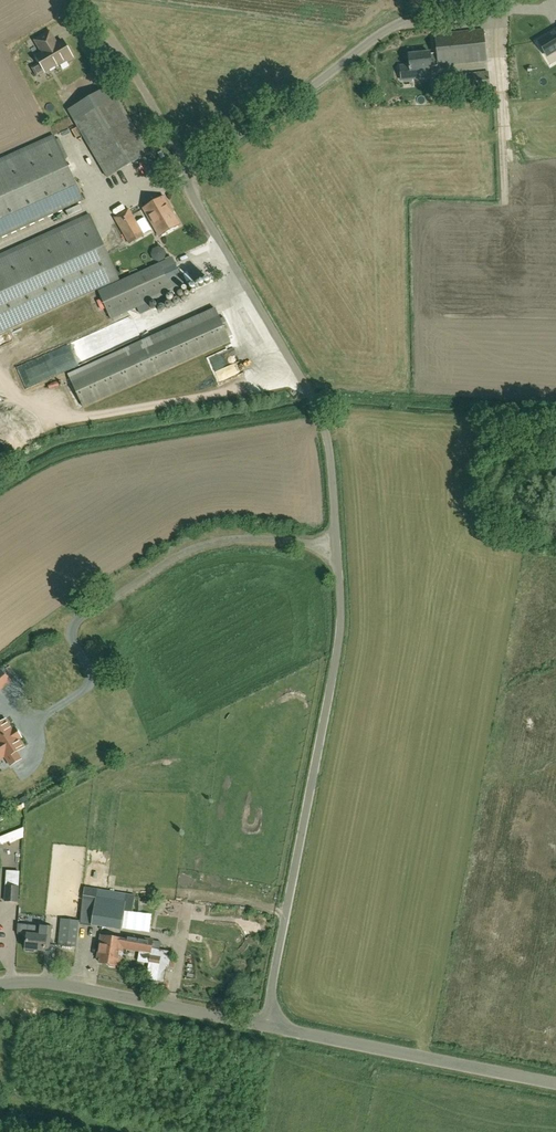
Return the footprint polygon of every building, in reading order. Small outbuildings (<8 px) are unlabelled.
[(424,68),(428,68),(432,67),(431,66),(438,65),(486,60),(483,29),(435,34),(437,55),(430,55),(430,52),(408,54),(410,64),(410,70),(419,69),(419,65),(424,64),(424,68)] [(539,40),(548,55),(555,50),(555,30),(539,40)] [(51,42),(54,40),(50,32),(35,41),(42,52),(36,56),(40,62),(32,67),(37,76),(58,64),(59,65),(72,57),(70,55),(71,53),(69,48),(67,48),(62,41),(54,46),(51,42)] [(429,76),(428,68),(424,68),(424,64),(419,65),(419,69),(410,70),(410,64),(400,66),(401,79),(429,76)] [(456,93),(489,90),(487,70),(454,74),(456,93)] [(110,86),(68,110),(73,119),(107,177),(149,152),(110,86)] [(525,98),(526,107),(536,106),(535,98),(525,98)] [(83,200),(53,135),(0,159),(0,238),(83,200)] [(158,159),(150,163),(158,179),(166,175),(158,159)] [(159,236),(180,224),(163,196),(143,207),(159,236)] [(129,244),(144,235),(129,208),(114,217),(129,244)] [(97,231),(89,214),(0,255),(0,333),(119,278),(97,231)] [(172,257),(98,290),(111,319),(184,285),(172,257)] [(83,407),(97,400),(229,341),(215,309),(97,362),(68,375),(83,407)] [(252,342),(254,354),(265,352),(263,340),(252,342)] [(6,720),(0,724),(0,759),(5,755),(11,765),(21,759),(16,752),(23,748),(18,739),(12,730),(6,720)] [(6,871),(6,885),(5,885),(4,901),(18,902),(19,886),(20,871),(6,871)] [(65,916),(80,915),(79,886),(64,887),(65,916)] [(121,929),(125,902),(126,893),(97,889),(92,924),(121,929)] [(64,907),(64,900),(20,898),(19,917),(42,918),(42,906),(64,907)] [(76,948),(79,921),(61,919),(58,946),(76,948)] [(18,927),(17,933),(26,934),(25,947),(26,947),(26,949),(33,950),(34,948),(45,949),(45,944),(49,945),(50,926),(40,925),(40,929),(18,927)] [(101,935),(98,955),(101,956),(100,962),(110,964),(110,965),(115,966),(115,964),(117,965),(118,960),(121,961),(123,948),(151,952),(151,951),(153,939),(127,935),(126,939),(101,935)] [(135,958),(145,960),(146,952),(136,951),(135,958)] [(151,952),(149,961),(160,963),(162,953),(151,951),(151,952)]
